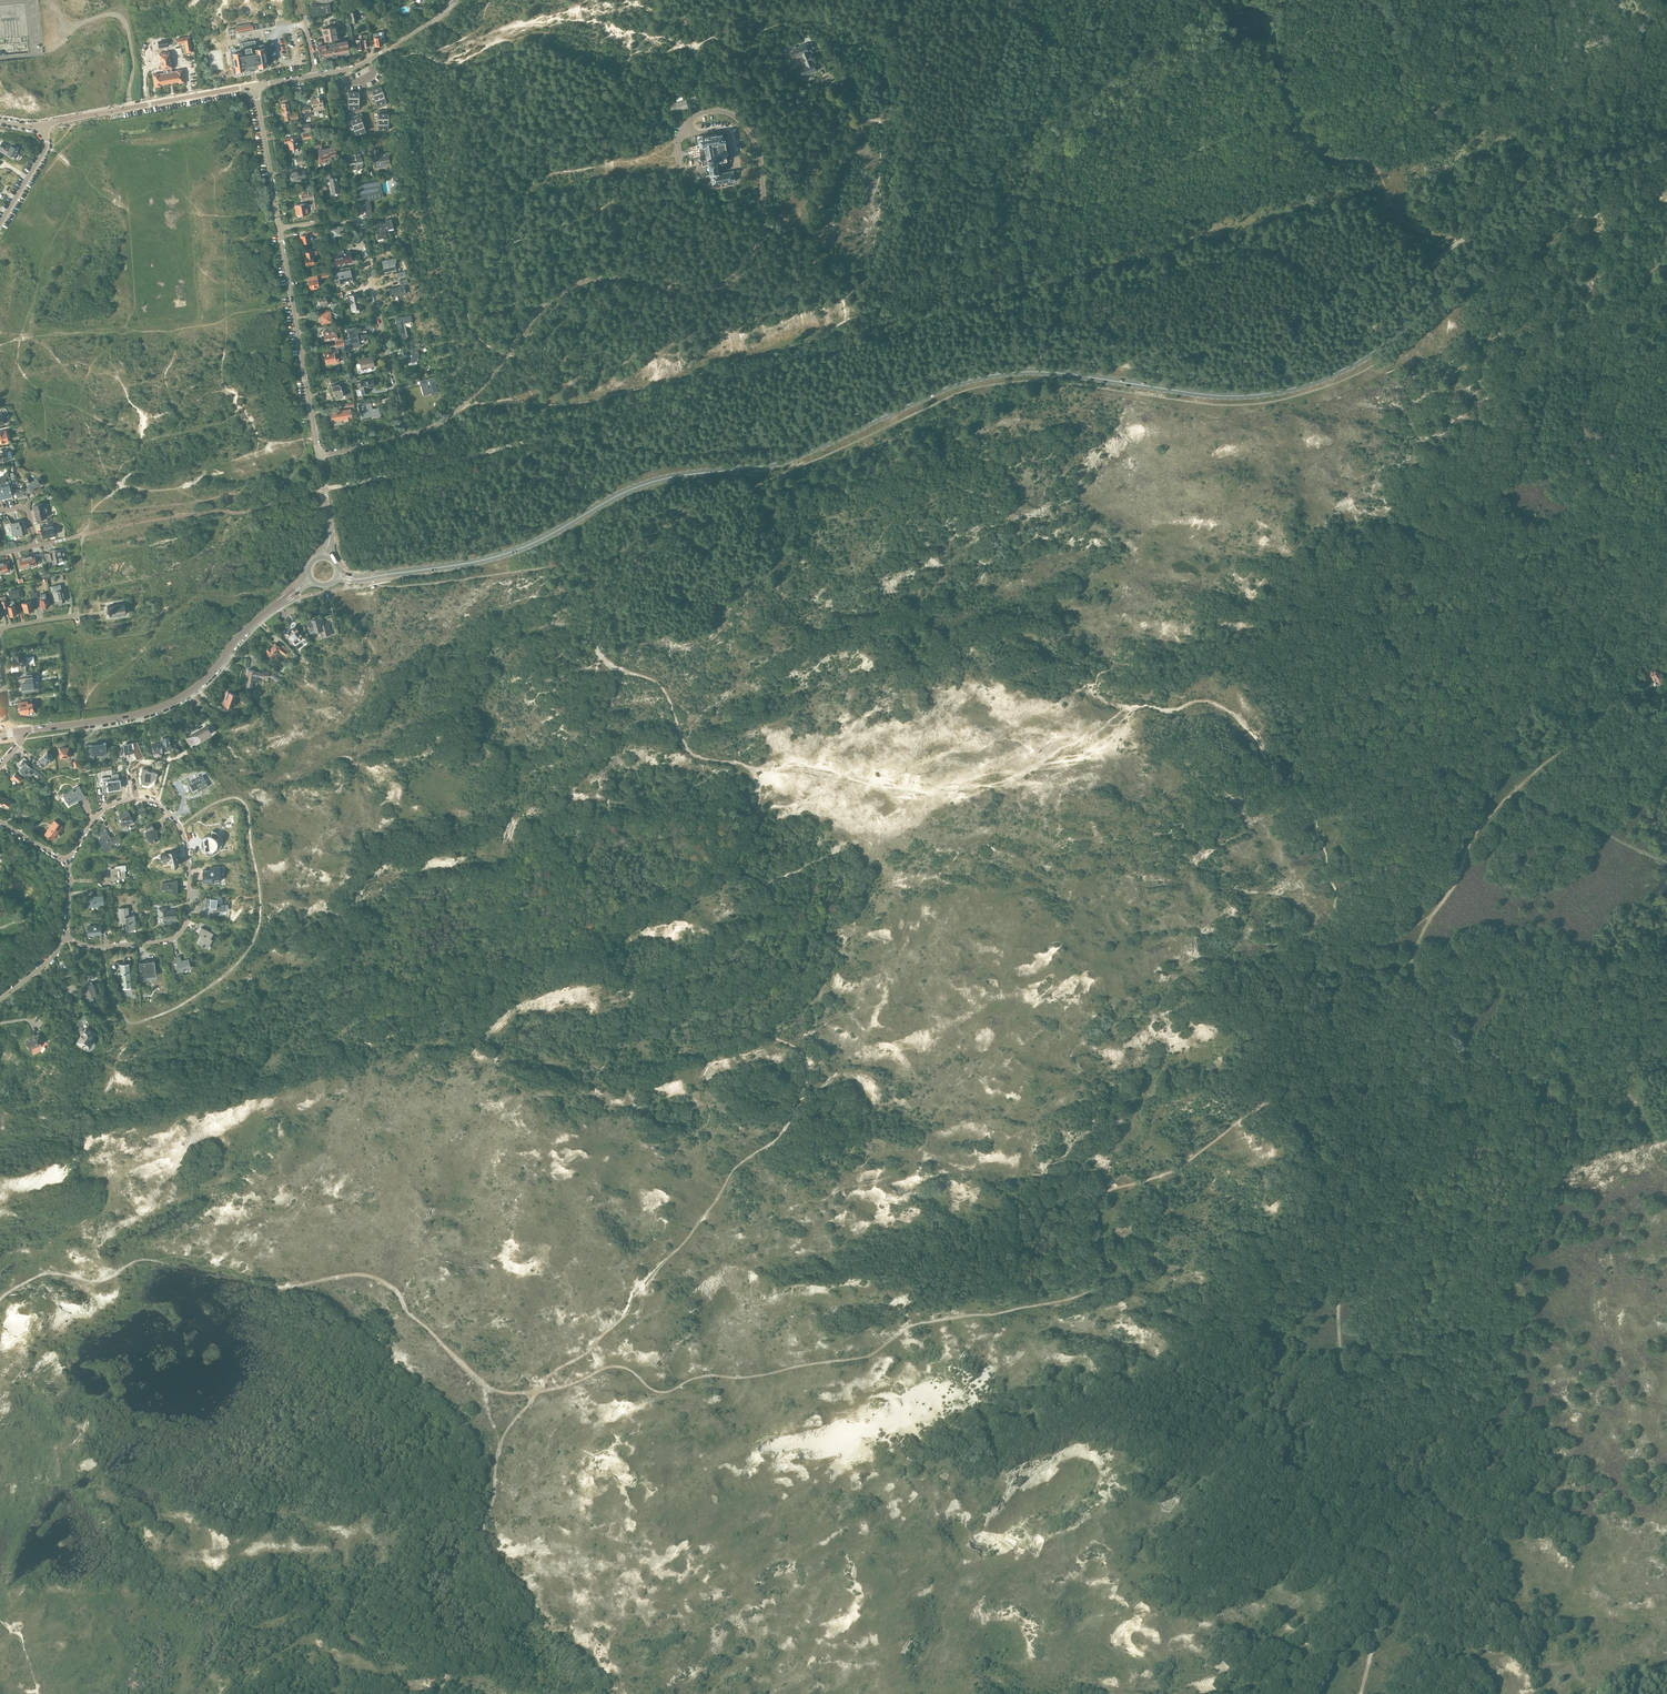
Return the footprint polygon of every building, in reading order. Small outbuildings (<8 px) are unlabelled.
[(310,5),(312,16),(331,12),(329,2),(310,5)] [(351,9),(349,10),(349,12),(351,23),(354,22),(358,22),(356,11),(353,12),(351,12),(351,9)] [(254,30),(253,28),(253,25),(246,26),(246,24),(236,26),(237,33),(254,30)] [(340,31),(338,31),(337,26),(322,28),(324,41),(329,41),(329,43),(323,44),(322,41),(315,42),(316,43),(317,43),(317,45),(319,59),(333,56),(336,56),(349,53),(347,40),(334,42),(334,40),(339,39),(341,38),(340,31)] [(379,32),(373,33),(375,46),(383,45),(382,41),(384,41),(383,32),(379,32)] [(360,39),(356,40),(357,50),(365,49),(364,47),(368,46),(366,34),(359,35),(360,39)] [(29,53),(27,36),(0,39),(0,56),(29,53)] [(177,39),(175,39),(175,44),(178,44),(184,43),(186,53),(193,52),(190,36),(177,38),(177,39)] [(263,45),(256,46),(255,40),(239,43),(240,45),(239,45),(239,47),(240,47),(240,49),(230,50),(234,73),(244,72),(267,68),(263,45)] [(851,48),(860,51),(861,49),(859,48),(860,44),(854,42),(851,48)] [(816,71),(815,67),(818,66),(819,67),(823,66),(821,59),(816,61),(816,62),(812,63),(811,61),(815,59),(811,49),(814,48),(812,43),(809,44),(808,43),(793,49),(795,57),(802,54),(806,66),(800,68),(803,76),(816,71)] [(160,54),(153,56),(154,60),(160,59),(160,60),(160,61),(160,62),(160,63),(160,64),(161,65),(161,66),(162,66),(162,70),(163,70),(164,72),(153,74),(155,87),(161,86),(161,83),(163,83),(165,84),(167,84),(168,82),(170,81),(170,82),(172,83),(174,82),(176,81),(178,80),(179,83),(185,82),(182,69),(176,70),(172,71),(171,69),(172,69),(169,51),(159,53),(160,53),(160,54)] [(371,90),(373,95),(384,91),(382,86),(371,90)] [(385,96),(384,91),(373,95),(374,100),(385,96)] [(316,98),(311,99),(311,103),(307,103),(308,106),(302,107),(303,117),(311,116),(311,112),(317,110),(316,107),(323,106),(322,96),(316,97),(316,98)] [(386,102),(387,101),(385,96),(374,100),(376,105),(378,105),(380,104),(383,103),(386,102)] [(281,103),(281,104),(282,108),(280,108),(281,113),(282,113),(282,115),(284,115),(285,120),(294,119),(294,120),(299,119),(298,112),(293,113),(293,114),(292,114),(289,102),(289,99),(280,100),(281,103)] [(670,104),(670,105),(666,106),(668,112),(671,111),(672,113),(689,109),(686,100),(670,104)] [(352,125),(363,121),(361,116),(359,116),(357,117),(354,118),(351,119),(350,120),(352,125)] [(363,121),(352,125),(354,130),(365,126),(363,121)] [(302,124),(303,131),(302,131),(302,134),(311,132),(311,130),(309,123),(302,124)] [(355,136),(367,132),(365,126),(354,130),(355,136)] [(708,163),(709,170),(712,185),(721,184),(722,187),(733,185),(732,182),(735,181),(734,171),(719,173),(717,162),(727,160),(726,155),(728,154),(728,151),(727,151),(726,143),(726,142),(726,139),(724,139),(722,134),(717,135),(717,134),(702,137),(703,137),(698,138),(701,155),(700,156),(699,157),(700,158),(701,159),(702,159),(703,165),(708,163)] [(290,149),(298,148),(299,150),(301,150),(301,147),(298,147),(297,140),(299,139),(298,136),(284,139),(285,143),(288,142),(290,149)] [(13,160),(15,157),(17,159),(19,155),(15,153),(18,148),(17,147),(16,149),(12,146),(11,148),(1,143),(0,145),(0,153),(1,152),(13,160)] [(318,149),(320,162),(331,160),(331,156),(337,155),(335,147),(318,149)] [(372,155),(374,168),(390,165),(388,152),(379,154),(377,148),(372,149),(373,155),(372,155)] [(363,168),(362,164),(363,164),(362,157),(361,157),(360,153),(348,155),(351,170),(363,168)] [(299,171),(290,172),(290,176),(291,180),(296,179),(296,180),(300,180),(300,181),(301,181),(301,179),(306,178),(304,170),(299,171)] [(327,178),(329,178),(332,193),(340,192),(337,176),(332,177),(332,172),(326,173),(327,178)] [(377,181),(355,185),(357,199),(358,199),(357,197),(358,197),(361,196),(364,210),(370,209),(368,200),(374,199),(373,193),(381,192),(380,185),(378,186),(377,181)] [(314,199),(312,191),(303,192),(304,194),(302,194),(303,201),(314,199)] [(311,208),(296,210),(297,216),(308,214),(308,213),(312,212),(314,212),(314,209),(313,207),(311,208)] [(385,222),(383,223),(375,225),(376,229),(375,229),(376,229),(377,233),(377,234),(378,239),(387,236),(385,229),(388,228),(388,229),(393,228),(391,219),(385,220),(385,222)] [(339,226),(332,227),(330,227),(331,234),(328,234),(329,245),(336,244),(334,236),(341,235),(340,230),(343,230),(342,226),(339,227),(339,226)] [(310,235),(314,234),(315,236),(318,236),(317,229),(305,231),(306,235),(301,236),(302,243),(311,242),(310,235)] [(314,263),(314,260),(313,255),(318,254),(317,250),(305,252),(306,256),(304,257),(306,265),(314,263)] [(353,262),(350,251),(346,252),(344,253),(343,250),(333,252),(336,266),(347,264),(347,263),(353,262)] [(385,273),(397,271),(396,265),(397,260),(394,258),(382,261),(384,272),(385,273)] [(336,272),(339,285),(345,283),(345,281),(353,279),(350,269),(336,272)] [(319,286),(317,275),(308,277),(310,290),(317,288),(316,286),(319,286)] [(406,294),(405,289),(404,285),(408,284),(407,279),(400,280),(401,286),(389,288),(391,294),(390,294),(391,297),(406,294)] [(358,294),(352,295),(348,296),(351,309),(355,308),(356,312),(362,310),(358,294)] [(329,305),(327,295),(317,297),(318,305),(323,304),(323,306),(329,305)] [(324,312),(324,314),(320,314),(321,324),(332,322),(331,311),(325,312),(326,312),(324,312)] [(402,317),(395,318),(397,325),(398,324),(401,337),(407,336),(405,324),(412,323),(411,315),(402,317)] [(348,327),(343,328),(344,334),(348,333),(350,338),(344,340),(346,349),(360,346),(356,326),(348,328),(348,327)] [(329,330),(323,331),(324,336),(325,341),(334,339),(335,343),(343,342),(343,337),(337,338),(336,332),(340,331),(339,327),(329,328),(329,330)] [(328,351),(324,351),(324,352),(324,355),(325,357),(325,361),(326,365),(331,364),(330,361),(335,360),(335,359),(335,355),(334,353),(338,353),(338,349),(344,348),(344,344),(343,342),(335,343),(336,349),(330,350),(330,349),(328,350),(328,351)] [(414,348),(402,350),(405,364),(417,361),(416,357),(419,356),(417,347),(414,348)] [(359,359),(361,369),(374,367),(373,356),(359,359)] [(433,377),(420,381),(421,385),(420,385),(423,395),(423,394),(431,392),(431,395),(438,393),(437,389),(436,389),(433,377)] [(359,389),(356,390),(357,395),(363,394),(363,395),(367,394),(366,393),(368,392),(367,388),(374,386),(374,383),(373,379),(358,382),(358,386),(359,389)] [(341,389),(341,385),(339,385),(339,384),(331,385),(332,386),(330,387),(331,391),(332,391),(333,395),(335,395),(336,398),(343,397),(342,397),(343,397),(342,389),(341,389)] [(360,411),(361,418),(379,414),(378,408),(375,408),(374,408),(373,408),(373,409),(372,409),(371,403),(363,405),(364,410),(360,411)] [(352,418),(350,409),(331,412),(332,421),(345,419),(345,421),(352,419),(352,418)] [(8,442),(5,431),(0,432),(0,444),(8,442)] [(5,460),(6,461),(7,461),(8,460),(9,459),(6,451),(2,452),(2,450),(1,450),(0,450),(0,461),(5,460)] [(12,496),(8,481),(6,482),(5,478),(9,477),(8,472),(4,473),(4,476),(0,478),(0,499),(12,496)] [(25,481),(29,487),(32,492),(33,495),(34,494),(32,492),(34,490),(33,489),(40,484),(37,479),(30,483),(28,480),(25,481)] [(29,487),(26,489),(27,491),(26,491),(25,491),(24,488),(15,490),(18,500),(28,497),(27,495),(32,492),(29,487)] [(34,506),(33,507),(33,509),(34,509),(37,520),(46,518),(44,513),(46,512),(46,511),(46,509),(46,508),(45,508),(43,507),(42,503),(40,504),(39,503),(37,504),(36,505),(33,505),(34,506)] [(11,523),(13,533),(13,534),(12,534),(12,535),(23,535),(23,536),(21,525),(20,525),(19,522),(11,523)] [(54,528),(54,527),(53,524),(40,527),(41,531),(42,530),(43,533),(42,533),(43,537),(55,534),(55,533),(56,532),(57,531),(56,530),(55,529),(54,528)] [(51,560),(52,565),(58,563),(57,562),(58,562),(58,564),(63,562),(63,561),(64,560),(63,560),(64,560),(63,557),(65,557),(63,549),(61,550),(61,549),(55,551),(54,549),(49,551),(49,552),(44,554),(46,561),(51,560)] [(31,556),(27,557),(29,566),(33,565),(33,566),(37,565),(36,564),(40,564),(37,554),(34,555),(34,554),(31,555),(31,556)] [(29,566),(27,557),(22,558),(22,557),(19,558),(16,559),(18,569),(21,568),(22,569),(25,568),(25,567),(29,566)] [(0,563),(0,570),(1,573),(5,572),(8,572),(8,571),(11,570),(9,561),(6,562),(6,561),(2,562),(3,562),(0,563)] [(56,585),(53,586),(50,586),(51,592),(52,592),(53,594),(52,594),(53,597),(54,597),(55,604),(59,603),(59,602),(64,601),(61,589),(57,590),(56,585)] [(19,589),(8,591),(10,600),(21,597),(19,589)] [(47,598),(46,598),(46,595),(45,593),(40,594),(41,596),(41,599),(40,599),(41,604),(40,604),(41,608),(49,606),(47,598)] [(5,596),(1,597),(3,607),(5,607),(8,606),(10,616),(14,615),(17,614),(15,604),(14,600),(11,601),(7,602),(7,600),(6,600),(5,596)] [(22,607),(23,607),(25,612),(33,610),(31,601),(21,603),(22,607)] [(110,617),(110,616),(113,615),(113,616),(114,616),(113,615),(117,615),(117,616),(118,616),(117,615),(120,614),(121,615),(121,614),(124,614),(125,615),(124,604),(123,604),(123,605),(120,605),(120,604),(119,604),(119,605),(116,606),(116,605),(115,605),(115,606),(112,606),(112,605),(111,605),(111,606),(108,607),(108,606),(107,606),(108,607),(108,610),(107,610),(108,613),(109,616),(109,617),(110,617)] [(322,617),(319,618),(311,620),(312,622),(307,623),(309,630),(313,629),(314,633),(321,631),(323,637),(334,633),(333,630),(331,631),(329,623),(324,624),(322,617)] [(277,619),(274,624),(280,628),(283,623),(277,619)] [(304,636),(296,625),(284,633),(292,644),(304,636)] [(282,644),(279,646),(275,643),(270,649),(268,647),(266,651),(268,652),(267,653),(273,658),(276,654),(277,654),(279,651),(285,655),(289,650),(282,644)] [(14,658),(13,658),(14,666),(18,666),(18,667),(18,673),(26,672),(25,668),(25,665),(27,665),(27,663),(30,663),(29,657),(26,657),(26,656),(21,657),(20,655),(22,655),(22,654),(14,655),(14,658)] [(1656,668),(1652,673),(1650,675),(1653,678),(1652,678),(1655,681),(1656,680),(1660,684),(1664,680),(1662,678),(1664,675),(1656,668)] [(264,671),(264,672),(248,670),(247,676),(249,676),(247,687),(252,688),(253,681),(258,682),(259,677),(264,678),(264,677),(268,677),(270,671),(264,671)] [(271,675),(278,680),(281,677),(274,671),(271,675)] [(25,678),(18,679),(19,687),(22,686),(22,690),(22,694),(39,691),(38,688),(34,688),(32,674),(25,674),(25,678)] [(222,703),(234,707),(238,695),(227,690),(222,703)] [(18,702),(18,706),(18,707),(18,710),(18,707),(20,707),(20,709),(20,714),(23,713),(23,715),(24,714),(23,714),(29,714),(29,715),(29,712),(34,711),(36,714),(34,710),(33,706),(32,702),(28,703),(27,701),(18,702)] [(203,707),(200,709),(208,720),(212,717),(207,709),(205,710),(203,708),(203,707)] [(207,727),(187,738),(191,745),(211,734),(207,727)] [(165,752),(164,750),(171,749),(169,737),(162,738),(163,742),(160,742),(160,744),(152,745),(153,753),(165,752)] [(123,747),(125,756),(130,755),(130,753),(135,753),(138,759),(143,757),(137,742),(135,742),(135,745),(128,746),(123,747)] [(92,744),(93,755),(107,753),(106,743),(92,744)] [(60,748),(61,758),(70,757),(69,747),(60,748)] [(53,757),(50,754),(47,751),(40,759),(46,765),(53,757)] [(34,759),(32,761),(34,763),(33,764),(34,765),(37,768),(38,767),(41,770),(44,767),(34,759)] [(22,767),(19,770),(22,772),(25,775),(26,773),(29,776),(33,771),(40,777),(40,778),(41,779),(44,775),(37,768),(34,765),(31,768),(28,766),(29,765),(28,764),(27,763),(26,763),(23,760),(19,764),(22,767)] [(139,772),(139,773),(141,782),(141,783),(142,783),(143,782),(144,784),(145,784),(150,783),(151,781),(155,780),(156,779),(154,770),(154,769),(153,769),(139,772)] [(18,782),(22,778),(16,773),(11,779),(13,781),(15,779),(18,782)] [(112,780),(103,781),(103,779),(98,779),(99,786),(104,786),(104,791),(112,790),(112,789),(120,788),(118,774),(111,775),(112,780)] [(188,786),(190,791),(191,794),(208,786),(203,776),(189,782),(190,785),(188,786)] [(78,785),(61,795),(68,807),(78,801),(77,800),(84,796),(78,785)] [(5,804),(8,807),(12,801),(5,797),(3,798),(0,796),(0,805),(3,807),(5,804)] [(26,812),(21,809),(19,807),(14,814),(17,816),(19,816),(20,814),(23,816),(26,812)] [(127,812),(117,818),(119,823),(122,828),(124,826),(134,821),(135,824),(139,821),(137,818),(136,815),(132,817),(130,818),(129,816),(127,812)] [(44,834),(50,838),(53,840),(62,826),(54,820),(44,834)] [(145,832),(150,843),(159,839),(154,828),(153,828),(153,827),(152,824),(145,827),(147,830),(147,831),(145,832)] [(98,833),(101,838),(99,839),(106,852),(112,848),(110,846),(119,841),(116,835),(111,838),(109,834),(108,834),(105,829),(98,833)] [(201,841),(201,842),(201,843),(201,844),(201,845),(201,846),(202,846),(202,847),(203,848),(204,849),(205,849),(205,850),(206,850),(207,850),(206,854),(205,854),(205,855),(206,855),(207,855),(208,855),(209,855),(210,855),(211,855),(212,855),(213,854),(214,854),(215,853),(216,853),(216,852),(217,852),(218,851),(219,850),(217,833),(216,833),(215,832),(214,831),(213,831),(212,831),(211,835),(210,835),(209,835),(208,835),(207,835),(206,835),(205,835),(204,836),(203,837),(202,838),(202,839),(201,840),(201,841)] [(175,851),(161,854),(163,861),(170,859),(171,866),(172,866),(174,866),(176,866),(176,865),(178,864),(177,859),(175,851)] [(126,878),(125,870),(126,870),(125,865),(115,866),(115,868),(111,868),(113,879),(126,878)] [(210,869),(203,869),(203,875),(203,882),(215,881),(220,881),(220,877),(219,866),(210,867),(210,869)] [(173,893),(176,894),(176,880),(162,883),(162,889),(173,889),(173,893)] [(103,896),(88,897),(87,897),(88,905),(104,904),(103,896)] [(206,897),(205,908),(209,909),(210,906),(213,907),(212,909),(224,911),(224,904),(222,903),(217,903),(217,898),(210,897),(206,897)] [(120,923),(124,923),(126,923),(126,930),(136,929),(134,915),(129,916),(129,907),(118,908),(120,923)] [(167,907),(158,908),(159,918),(163,918),(163,924),(172,923),(172,921),(176,921),(174,909),(167,910),(167,907)] [(211,927),(208,926),(200,922),(198,926),(201,927),(198,933),(202,935),(198,944),(208,949),(213,939),(210,938),(213,932),(209,930),(211,927)] [(88,935),(105,933),(105,926),(101,926),(101,925),(87,926),(88,935)] [(176,959),(177,962),(172,964),(174,974),(180,973),(179,972),(191,969),(188,959),(181,961),(180,957),(175,958),(175,959),(176,959)] [(141,977),(145,977),(155,976),(153,961),(139,963),(141,977)] [(114,970),(116,971),(115,973),(115,974),(116,976),(117,977),(119,977),(120,977),(120,974),(121,974),(123,988),(132,987),(129,964),(118,965),(118,963),(114,963),(114,970)] [(63,978),(65,977),(69,976),(65,965),(61,967),(62,970),(60,971),(63,978)] [(84,987),(92,1005),(92,1004),(99,1002),(97,997),(97,996),(96,992),(95,989),(92,982),(88,984),(89,985),(84,987)] [(85,1015),(78,1018),(80,1024),(78,1024),(80,1027),(79,1030),(81,1034),(82,1035),(78,1042),(79,1043),(86,1047),(89,1046),(91,1042),(91,1039),(90,1039),(93,1033),(92,1032),(93,1032),(90,1030),(90,1031),(86,1029),(84,1033),(83,1033),(82,1030),(83,1026),(89,1024),(88,1022),(87,1018),(85,1015)] [(25,1042),(29,1049),(35,1046),(36,1047),(44,1043),(39,1033),(34,1036),(34,1037),(25,1042)]
